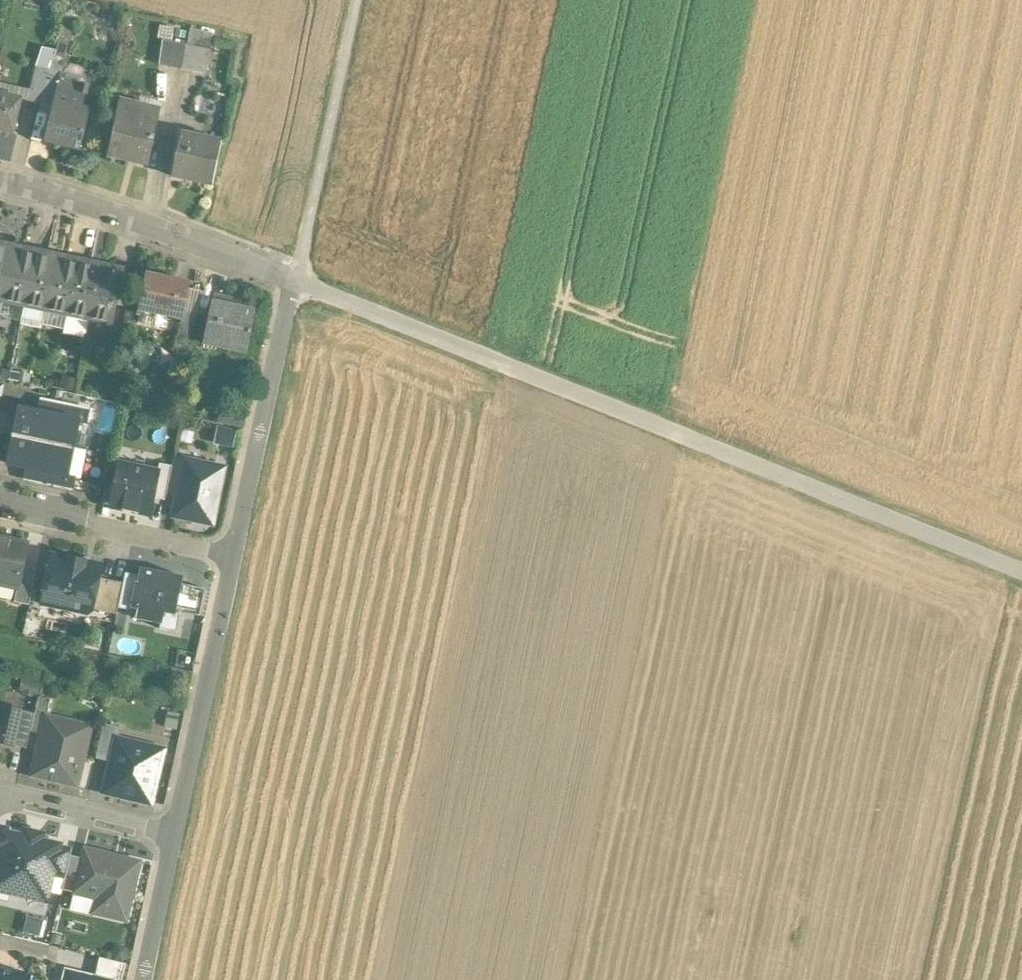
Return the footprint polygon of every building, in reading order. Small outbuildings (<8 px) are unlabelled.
[(64,15),(59,37),(69,39),(74,18),(64,15)] [(59,37),(54,55),(64,57),(69,39),(59,37)] [(186,44),(163,39),(160,63),(181,68),(186,44)] [(210,49),(186,44),(181,68),(205,73),(210,49)] [(49,69),(40,104),(52,106),(58,79),(59,80),(61,72),(60,72),(61,71),(63,64),(51,61),(48,69),(49,69)] [(35,66),(26,101),(40,104),(49,69),(48,69),(35,66)] [(90,78),(61,71),(60,72),(61,72),(59,80),(84,86),(85,84),(89,85),(90,78)] [(59,80),(58,79),(52,106),(43,140),(80,148),(88,115),(81,113),(85,94),(87,94),(89,85),(85,84),(84,86),(59,80)] [(0,93),(0,130),(12,133),(20,98),(0,93)] [(139,105),(119,101),(108,155),(129,159),(130,154),(150,158),(159,115),(138,111),(139,105)] [(222,141),(180,132),(171,176),(212,185),(222,141)] [(3,300),(14,245),(0,242),(0,300),(3,300)] [(36,250),(14,245),(3,300),(24,305),(36,250)] [(57,254),(36,250),(24,305),(45,309),(57,254)] [(79,259),(57,254),(45,309),(67,314),(79,259)] [(100,263),(79,259),(67,314),(88,319),(100,263)] [(122,268),(100,263),(88,319),(110,323),(114,304),(122,268)] [(134,270),(122,268),(114,304),(127,307),(134,270)] [(189,282),(146,273),(138,308),(181,317),(183,311),(187,290),(189,282)] [(201,294),(187,290),(183,311),(196,314),(198,305),(201,294)] [(214,290),(210,308),(203,345),(246,354),(255,309),(232,304),(234,294),(214,290)] [(210,308),(198,305),(196,314),(191,339),(190,343),(203,345),(210,308)] [(196,314),(183,311),(181,317),(178,336),(191,339),(196,314)] [(88,408),(53,401),(50,414),(78,420),(78,421),(85,422),(88,408)] [(50,414),(19,408),(14,435),(72,447),(78,421),(78,420),(50,414)] [(236,423),(217,422),(216,442),(234,443),(236,423)] [(72,447),(14,435),(8,464),(39,471),(66,476),(72,447)] [(185,460),(173,458),(172,466),(170,473),(182,476),(185,460)] [(223,468),(185,460),(182,476),(179,492),(175,509),(192,513),(190,518),(208,522),(209,516),(213,517),(223,468)] [(172,466),(159,463),(157,471),(158,472),(153,498),(165,500),(167,490),(170,473),(172,466)] [(157,471),(119,464),(110,506),(149,514),(153,498),(158,472),(157,471)] [(66,476),(39,471),(37,483),(71,490),(74,478),(66,476)] [(182,476),(170,473),(167,490),(179,492),(182,476)] [(0,539),(0,584),(17,587),(18,587),(22,567),(27,544),(0,539)] [(99,578),(101,565),(88,562),(85,557),(76,558),(68,553),(64,557),(51,555),(41,603),(87,613),(92,611),(92,609),(99,578)] [(36,569),(22,567),(18,587),(17,587),(14,601),(28,604),(36,569)] [(183,576),(140,567),(138,576),(132,608),(137,609),(162,615),(175,617),(175,614),(177,608),(182,584),(183,576)] [(132,608),(138,576),(125,573),(123,583),(117,608),(131,611),(132,608)] [(123,583),(99,578),(92,609),(116,614),(117,608),(123,583)] [(205,589),(182,584),(177,608),(200,612),(205,589)] [(162,615),(137,609),(135,620),(160,625),(162,615)] [(160,625),(159,629),(177,632),(181,615),(175,614),(175,617),(162,615),(160,625)] [(50,699),(38,696),(34,713),(30,731),(41,734),(46,716),(50,699)] [(3,706),(0,719),(0,742),(12,745),(20,710),(3,706)] [(34,713),(20,710),(12,745),(26,748),(30,731),(34,713)] [(78,724),(46,716),(41,734),(32,775),(76,786),(86,744),(74,741),(78,724)] [(117,739),(118,740),(121,728),(104,724),(96,758),(111,762),(117,739)] [(117,739),(111,762),(104,792),(151,803),(164,751),(118,740),(117,739)] [(4,852),(9,832),(10,829),(0,826),(0,851),(4,852)] [(46,901),(52,877),(59,846),(60,844),(9,832),(4,852),(0,851),(0,890),(46,901)] [(72,849),(59,846),(52,877),(64,880),(70,856),(72,849)] [(85,850),(83,859),(75,894),(95,898),(91,917),(124,925),(140,863),(85,850)] [(83,859),(70,856),(64,880),(63,889),(75,894),(83,859)] [(24,916),(24,933),(49,933),(49,916),(24,916)] [(101,958),(97,978),(106,979),(122,979),(126,964),(101,958)] [(66,970),(63,979),(106,979),(97,978),(66,970)] [(0,971),(0,979),(8,979),(10,973),(0,971)]
